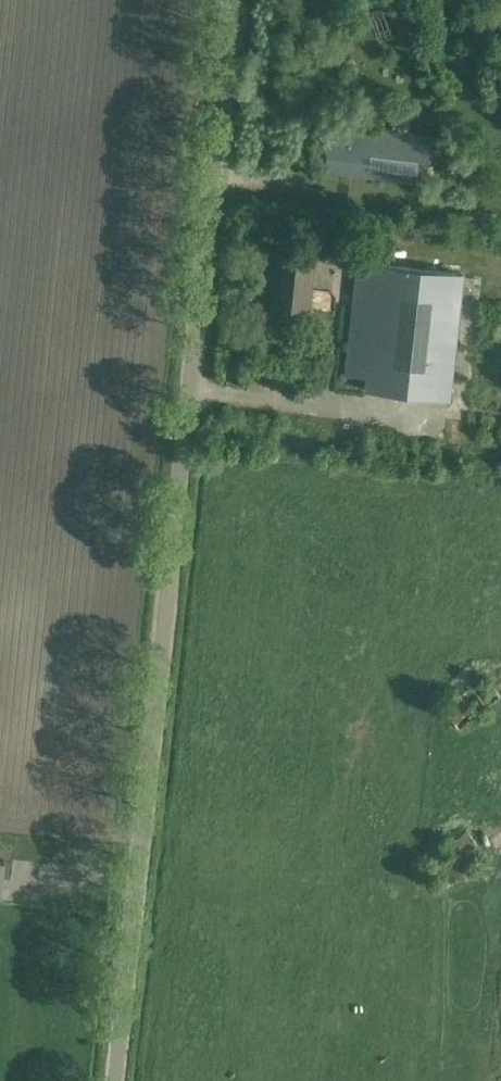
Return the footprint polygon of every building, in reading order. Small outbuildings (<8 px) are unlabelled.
[(432,135),(331,123),(325,170),(426,181),(432,135)] [(280,253),(277,277),(274,304),(310,308),(315,257),(280,253)] [(359,256),(346,374),(368,376),(366,390),(449,398),(462,272),(457,272),(401,266),(380,263),(381,258),(359,256)] [(484,676),(443,708),(463,731),(500,700),(500,695),(484,676)] [(468,832),(427,864),(438,881),(440,880),(444,885),(449,881),(450,882),(485,853),(468,832)]
